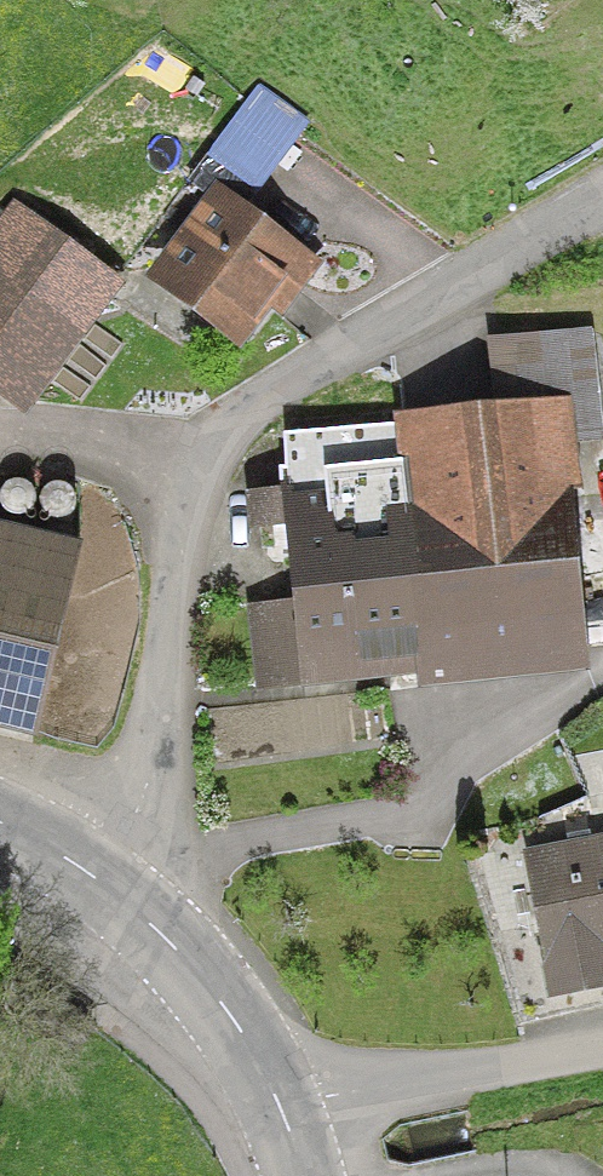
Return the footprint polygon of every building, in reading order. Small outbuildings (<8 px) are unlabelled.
[(216,184),(142,279),(248,362),(280,321),(323,267),(216,184)] [(29,420),(39,407),(96,332),(0,260),(0,398),(29,420)] [(291,606),(254,610),(262,685),(580,650),(579,639),(595,638),(592,612),(576,614),(558,440),(585,438),(575,337),(487,345),(496,419),(281,440),(283,473),(276,474),(278,494),(251,496),(255,530),(282,527),(291,606)] [(4,519),(11,521),(18,520),(24,516),(29,511),(31,504),(30,497),(27,491),(21,486),(14,484),(7,485),(1,489),(0,490),(0,515),(4,519)] [(35,504),(35,511),(39,517),(44,522),(51,524),(58,523),(64,520),(69,514),(71,507),(70,500),(66,494),(61,489),(54,487),(47,488),(41,491),(37,497),(35,504)] [(38,702),(73,552),(0,535),(0,692),(38,702)] [(523,862),(549,994),(602,984),(602,959),(602,951),(602,847),(523,862)]
